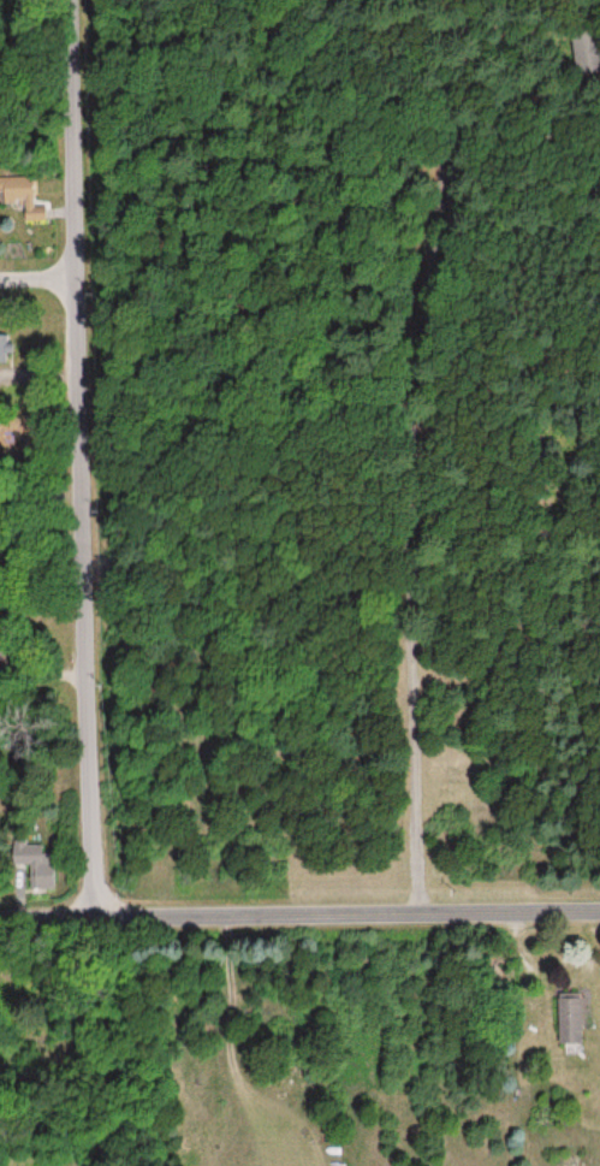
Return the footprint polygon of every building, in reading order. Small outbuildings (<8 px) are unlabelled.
[(579,30),(579,73),(599,73),(599,30),(579,30)] [(0,334),(0,362),(12,362),(12,334),(0,334)] [(53,890),(52,844),(11,846),(12,866),(30,866),(31,891),(53,890)] [(556,1042),(579,1042),(579,993),(556,993),(556,1042)]
